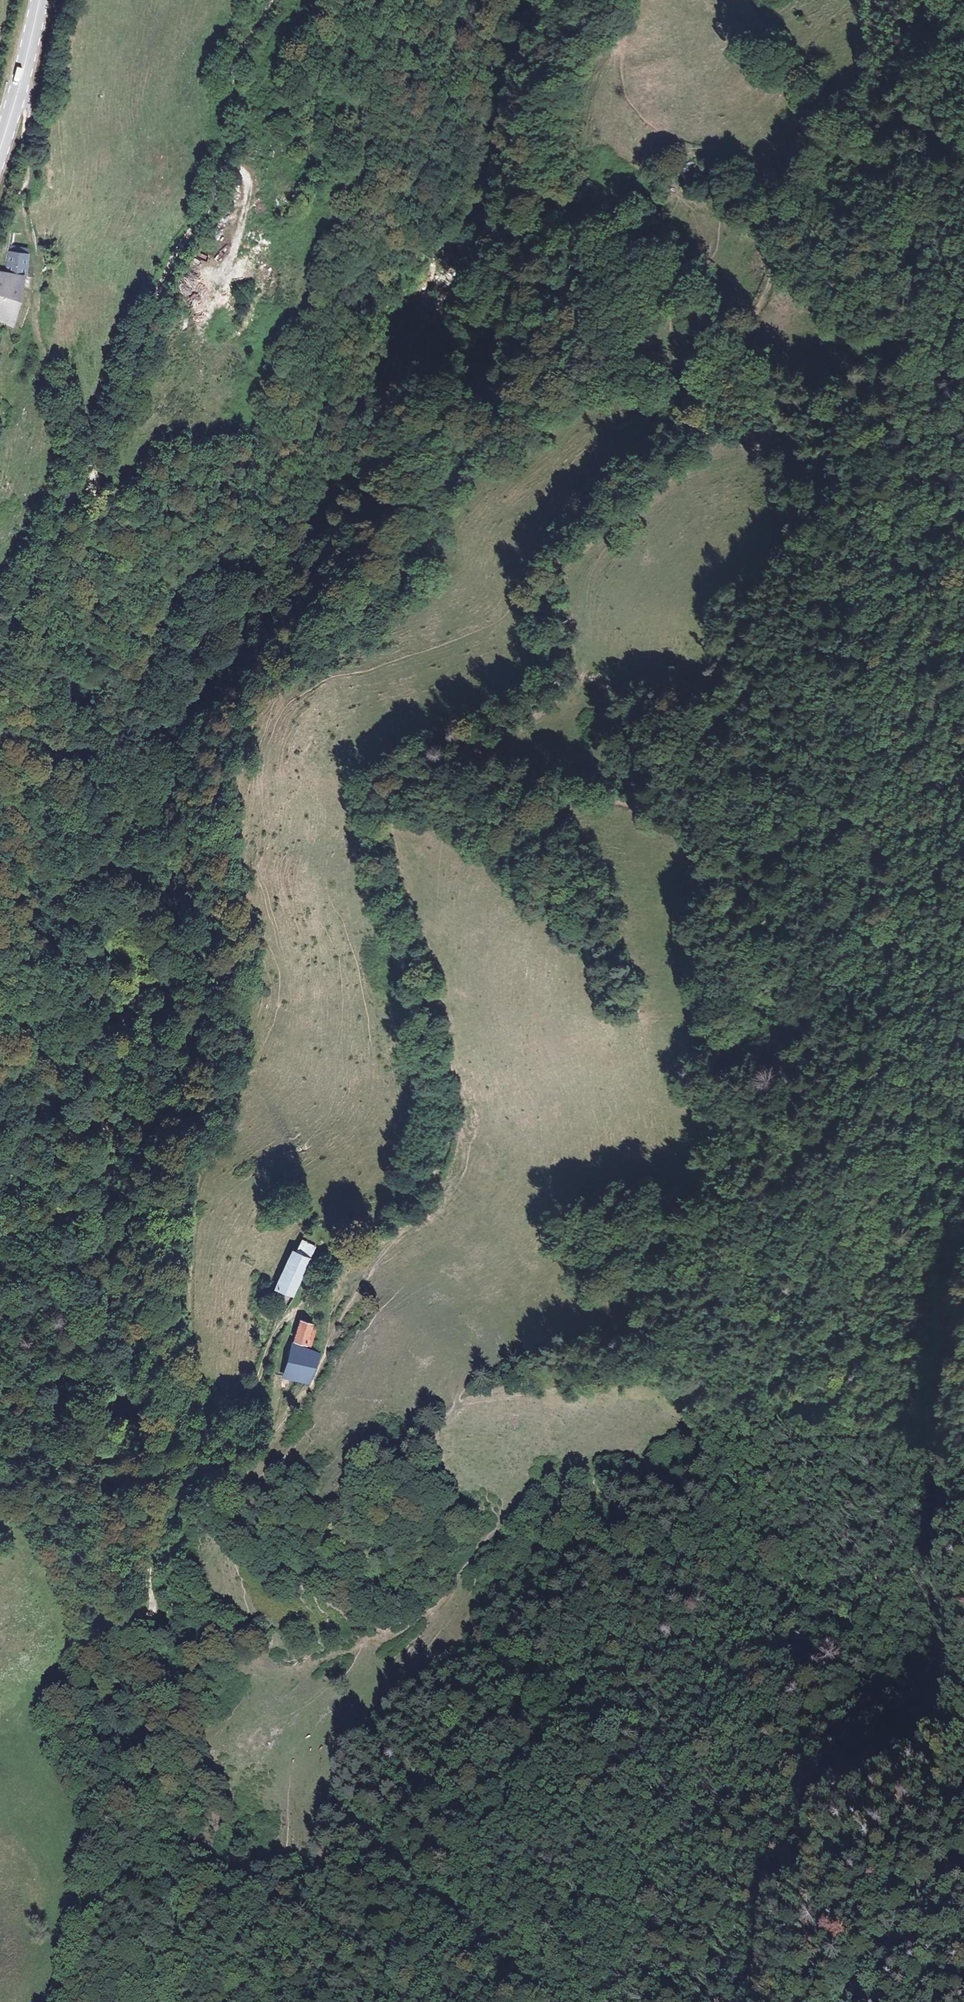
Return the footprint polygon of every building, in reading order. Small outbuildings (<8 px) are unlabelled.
[(675,241),(679,227),(670,225),(667,238),(675,241)] [(223,238),(218,235),(213,244),(218,246),(223,238)] [(16,320),(27,254),(15,251),(10,277),(0,276),(0,316),(16,320)] [(299,1252),(313,1258),(318,1246),(305,1240),(299,1252)] [(294,1299),(313,1258),(299,1252),(296,1251),(278,1292),(294,1299)] [(307,1346),(313,1328),(303,1325),(297,1343),(307,1346)] [(311,1384),(322,1354),(294,1345),(282,1376),(311,1384)]
